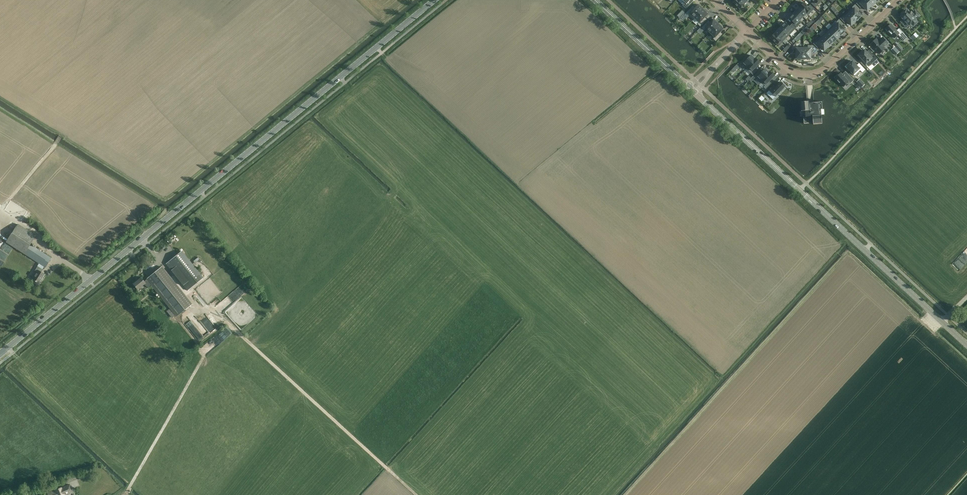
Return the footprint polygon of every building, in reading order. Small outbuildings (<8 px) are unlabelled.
[(683,3),(682,5),(685,8),(693,0),(681,0),(683,3)] [(739,0),(732,0),(731,1),(740,9),(744,5),(739,0)] [(873,7),(867,0),(860,0),(856,4),(860,8),(863,6),(867,10),(870,8),(871,8),(872,7),(873,7)] [(799,8),(806,14),(808,16),(815,9),(810,5),(808,7),(804,3),(799,8)] [(848,11),(857,22),(857,21),(858,21),(858,20),(859,19),(859,18),(861,16),(857,11),(860,9),(855,4),(848,11)] [(699,6),(698,5),(693,11),(691,8),(684,15),(687,17),(689,16),(693,20),(704,9),(700,5),(699,6)] [(803,17),(806,14),(799,8),(796,11),(803,17)] [(702,20),(708,14),(707,13),(707,12),(704,9),(693,20),(695,18),(699,22),(698,24),(700,27),(705,22),(702,20)] [(904,19),(901,22),(906,28),(911,24),(913,26),(917,22),(915,20),(920,16),(915,11),(912,13),(912,12),(910,13),(908,11),(907,11),(906,10),(902,14),(903,15),(901,17),(904,19)] [(793,14),(800,20),(803,17),(796,11),(793,14)] [(857,22),(848,11),(840,18),(844,23),(847,21),(851,25),(854,23),(855,23),(856,22),(857,22)] [(793,22),(791,24),(796,29),(802,22),(800,20),(793,14),(789,18),(793,22)] [(833,27),(841,37),(841,36),(842,36),(842,35),(843,34),(843,33),(845,31),(841,26),(844,24),(839,19),(837,22),(838,23),(833,27)] [(715,21),(714,20),(708,25),(706,23),(702,28),(704,30),(706,29),(710,33),(719,23),(716,20),(715,21)] [(716,41),(720,37),(718,34),(723,29),(722,28),(723,27),(719,23),(710,33),(715,37),(713,39),(716,41)] [(785,23),(781,27),(789,35),(796,29),(791,24),(789,27),(785,23)] [(891,23),(885,29),(894,39),(898,35),(904,41),(908,38),(899,28),(897,30),(891,23)] [(828,30),(836,39),(838,37),(839,37),(840,37),(841,36),(841,37),(833,27),(832,26),(828,30)] [(781,27),(778,30),(786,38),(789,35),(781,27)] [(778,30),(775,33),(783,42),(786,38),(778,30)] [(824,33),(833,42),(836,39),(828,30),(824,33)] [(779,46),(783,42),(775,33),(770,38),(779,46)] [(821,37),(830,47),(830,46),(831,46),(831,45),(831,44),(833,42),(824,33),(821,37)] [(830,47),(821,37),(813,44),(817,48),(820,46),(824,50),(826,48),(827,48),(828,48),(829,47),(830,47)] [(876,38),(869,45),(879,55),(886,49),(884,47),(889,43),(883,38),(879,41),(876,38)] [(808,47),(803,47),(803,49),(804,49),(803,60),(804,60),(805,60),(806,59),(807,59),(810,59),(810,56),(812,56),(813,55),(818,51),(813,45),(808,45),(808,47)] [(864,49),(857,55),(866,65),(866,64),(869,67),(877,60),(877,59),(869,50),(867,52),(864,49)] [(744,58),(740,62),(747,68),(755,59),(751,55),(746,60),(744,58)] [(747,68),(746,69),(751,73),(753,75),(757,70),(756,68),(761,63),(756,58),(755,59),(747,68)] [(852,61),(847,67),(853,74),(855,76),(860,70),(862,73),(865,70),(859,63),(856,66),(852,61)] [(759,71),(754,76),(761,82),(770,72),(766,68),(761,73),(759,71)] [(770,72),(761,82),(765,86),(764,87),(766,90),(772,84),(770,82),(775,76),(770,71),(770,72)] [(841,72),(834,78),(843,87),(848,82),(850,84),(854,80),(845,71),(842,74),(841,72)] [(774,85),(767,92),(770,95),(773,92),(778,96),(786,85),(781,81),(776,87),(774,85)] [(814,103),(809,103),(809,102),(808,102),(801,102),(801,112),(802,112),(804,124),(813,124),(813,125),(823,124),(822,110),(823,110),(822,102),(814,103)] [(1,239),(6,243),(39,264),(35,271),(37,272),(32,280),(35,281),(35,282),(36,282),(39,284),(44,275),(41,272),(44,267),(45,268),(51,258),(30,244),(36,236),(18,224),(13,232),(3,225),(0,229),(0,240),(1,239)] [(181,251),(166,264),(169,268),(185,287),(188,291),(203,278),(200,275),(199,274),(196,269),(186,257),(185,255),(181,251)] [(148,288),(152,285),(176,315),(191,303),(162,267),(148,279),(144,282),(141,278),(133,284),(137,290),(145,284),(148,288)] [(63,488),(66,494),(67,494),(73,493),(71,488),(70,486),(69,485),(63,488)]
